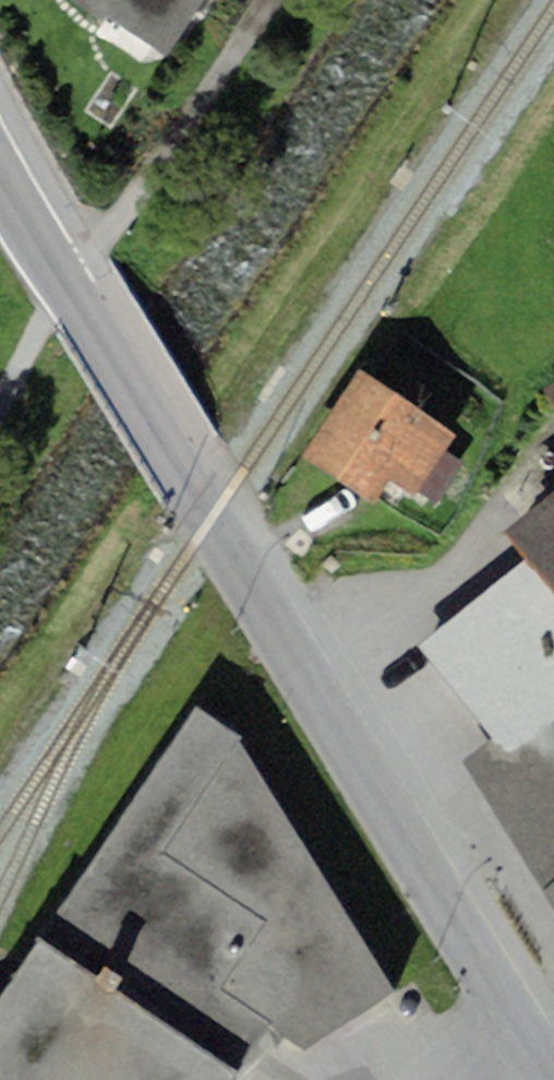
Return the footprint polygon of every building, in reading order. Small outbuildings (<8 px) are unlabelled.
[(203,0),(80,0),(165,56),(203,0)] [(361,369),(303,456),(373,503),(389,479),(413,495),(418,488),(444,449),(455,432),(361,369)] [(553,410),(553,389),(544,398),(553,410)] [(444,449),(418,488),(442,504),(468,465),(444,449)] [(504,535),(527,560),(553,595),(553,494),(504,535)] [(553,722),(553,595),(527,560),(420,644),(494,738),(508,757),(553,722)] [(240,735),(195,706),(40,940),(241,1078),(267,1028),(304,1049),(397,990),(240,735)] [(508,757),(494,738),(464,760),(553,908),(553,722),(508,757)] [(40,940),(0,998),(0,1079),(240,1079),(241,1078),(40,940)]
